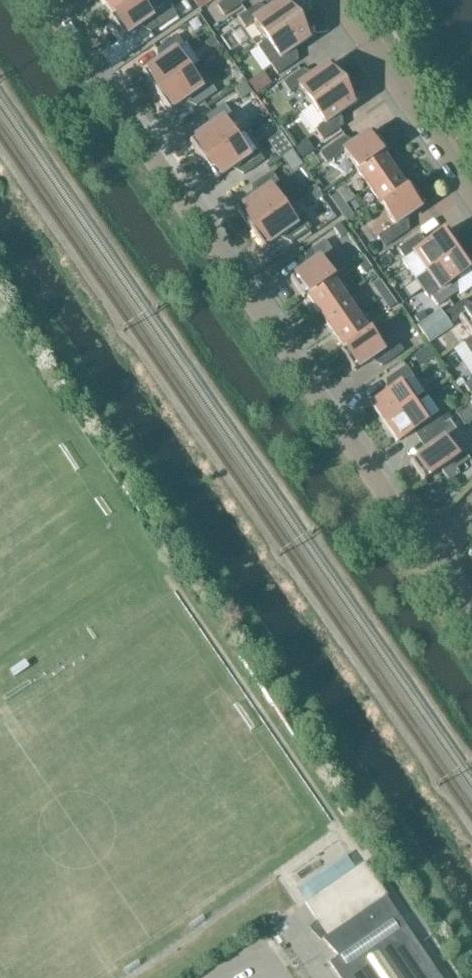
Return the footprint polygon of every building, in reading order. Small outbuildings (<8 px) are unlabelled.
[(137,0),(103,0),(113,16),(114,16),(137,0)] [(113,16),(110,18),(123,38),(144,23),(151,33),(176,15),(170,5),(158,13),(153,6),(147,10),(140,0),(137,0),(114,16),(113,16)] [(218,6),(225,16),(248,0),(226,0),(218,6)] [(255,22),(268,40),(301,17),(289,0),(286,0),(266,13),(260,3),(239,18),(246,28),(255,22)] [(259,46),(271,65),(278,75),(299,61),(292,51),(314,36),(301,17),(268,40),(259,46)] [(164,59),(143,74),(156,93),(189,70),(176,52),(185,45),(178,35),(157,50),(164,59)] [(214,37),(205,43),(212,52),(220,46),(214,37)] [(291,93),(300,87),(313,105),(346,82),(333,64),(311,79),(305,69),(284,83),(291,93)] [(189,70),(156,93),(169,112),(190,97),(197,107),(217,93),(210,82),(201,88),(189,70)] [(256,95),(271,84),(263,72),(248,83),(256,95)] [(346,82),(313,105),(325,124),(317,130),(324,140),(344,126),(337,116),(359,101),(346,82)] [(211,128),(190,142),(203,161),(236,138),(223,120),(232,114),(225,104),(204,118),(211,128)] [(327,164),(344,152),(345,152),(358,170),(383,153),(387,151),(374,131),(352,146),(346,136),(337,142),(320,154),(327,164)] [(249,157),(236,138),(203,161),(216,180),(237,165),(244,175),(265,161),(258,151),(249,157)] [(286,141),(273,150),(279,159),(281,158),(292,150),(286,141)] [(292,150),(281,158),(286,166),(298,158),(292,150)] [(395,171),(383,153),(358,170),(370,188),(395,171)] [(408,189),(407,189),(395,171),(370,188),(383,206),(408,189)] [(259,196),(237,211),(250,229),(283,207),(296,198),(280,182),(273,172),(252,186),(259,196)] [(408,189),(383,206),(395,225),(378,237),(385,247),(410,230),(403,220),(425,205),(411,186),(407,189),(408,189)] [(346,205),(338,194),(331,198),(339,210),(346,205)] [(357,200),(351,205),(355,211),(362,207),(357,200)] [(347,222),(354,217),(346,205),(339,210),(347,222)] [(283,207),(250,229),(263,248),(285,233),(291,243),(312,229),(305,219),(296,225),(283,207)] [(339,224),(333,228),(340,239),(347,234),(339,224)] [(416,279),(428,271),(461,249),(448,230),(426,245),(420,235),(399,249),(406,259),(403,262),(416,280),(416,279)] [(326,240),(305,255),(312,264),(291,279),(304,298),(308,296),(308,295),(333,278),(333,277),(343,270),(330,252),(333,250),(326,240)] [(439,306),(459,292),(452,282),(471,268),(471,265),(461,249),(428,271),(416,279),(429,298),(432,296),(439,306)] [(364,257),(357,261),(365,273),(372,268),(364,257)] [(308,296),(320,313),(346,296),(333,278),(308,295),(308,296)] [(381,281),(374,286),(383,298),(389,293),(381,281)] [(391,310),(398,305),(389,293),(383,298),(391,310)] [(346,296),(320,313),(333,331),(358,314),(346,296)] [(460,318),(471,335),(471,309),(465,300),(444,314),(451,324),(460,318)] [(423,312),(414,318),(418,324),(427,318),(423,312)] [(371,332),(362,319),(358,314),(333,331),(345,349),(371,332)] [(376,356),(382,366),(404,352),(396,340),(391,344),(379,326),(371,332),(345,349),(341,352),(354,371),(376,356)] [(393,390),(372,405),(385,423),(418,400),(405,382),(414,376),(407,366),(386,380),(393,390)] [(464,385),(469,393),(471,391),(471,379),(464,385)] [(385,423),(398,442),(419,427),(426,437),(453,418),(447,410),(440,415),(439,413),(430,419),(418,400),(385,423)] [(426,437),(432,447),(411,462),(425,481),(470,449),(450,421),(453,418),(426,437)] [(382,893),(384,892),(361,859),(302,899),(316,920),(310,926),(337,954),(326,961),(338,977),(440,977),(382,893)]
